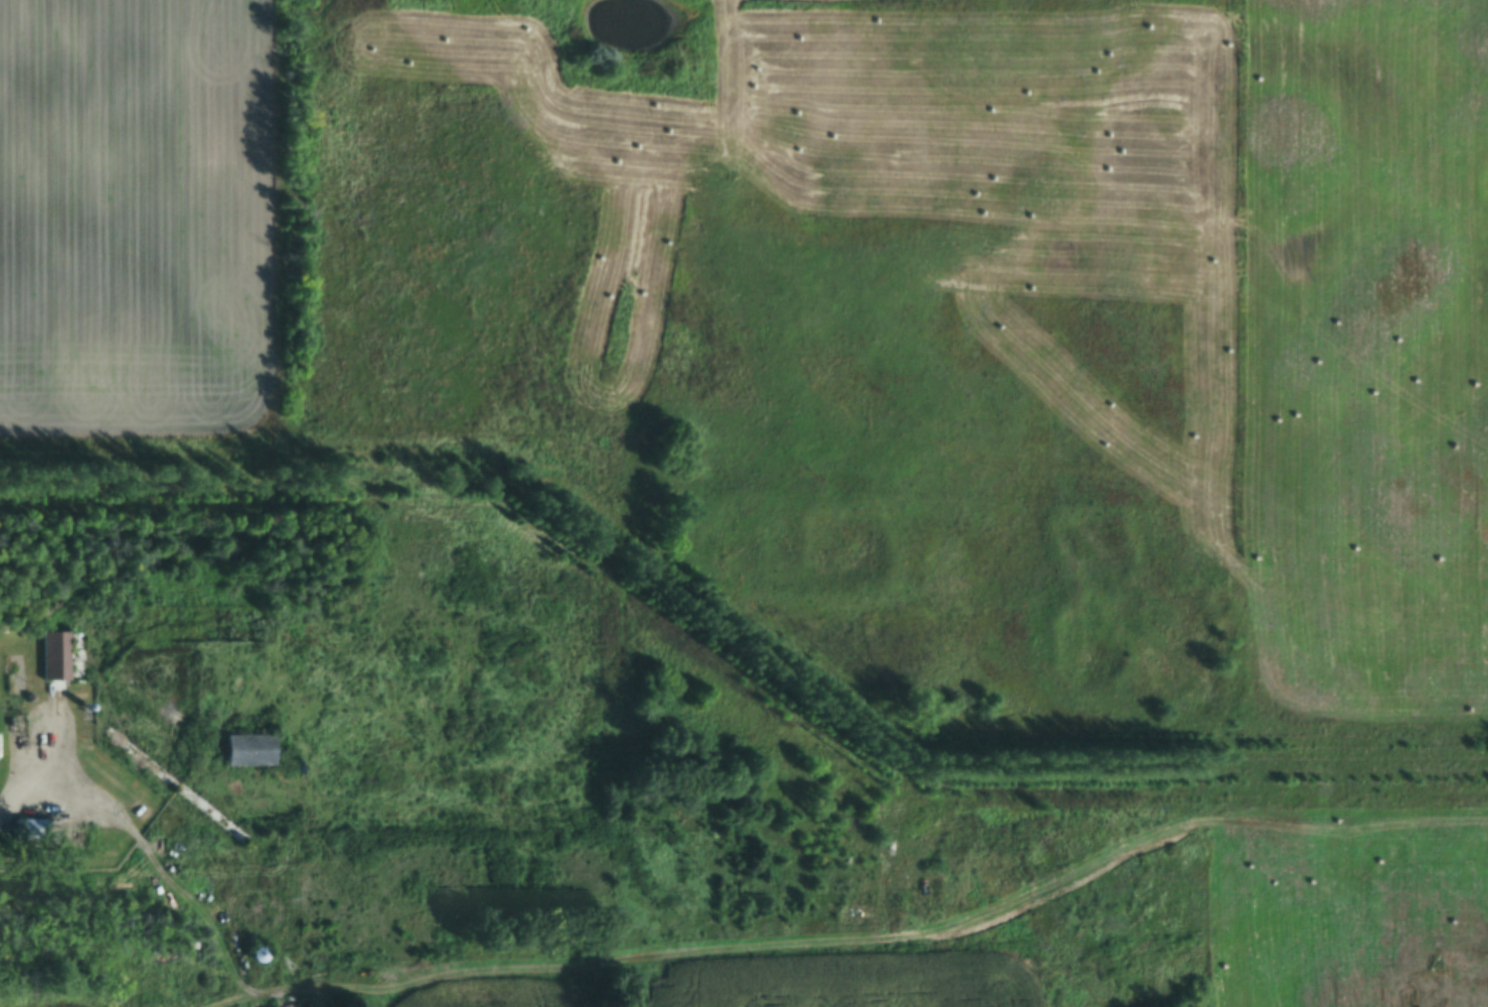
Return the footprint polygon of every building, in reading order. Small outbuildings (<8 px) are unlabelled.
[(44,641),(70,641),(70,688),(44,688),(44,641)] [(227,743),(274,743),(274,774),(227,774),(227,743)] [(37,832),(37,821),(14,821),(14,832),(37,832)] [(259,971),(263,970),(266,967),(268,963),(266,958),(263,955),(259,954),(255,955),(252,958),(251,963),(252,967),(255,970),(259,971)]
